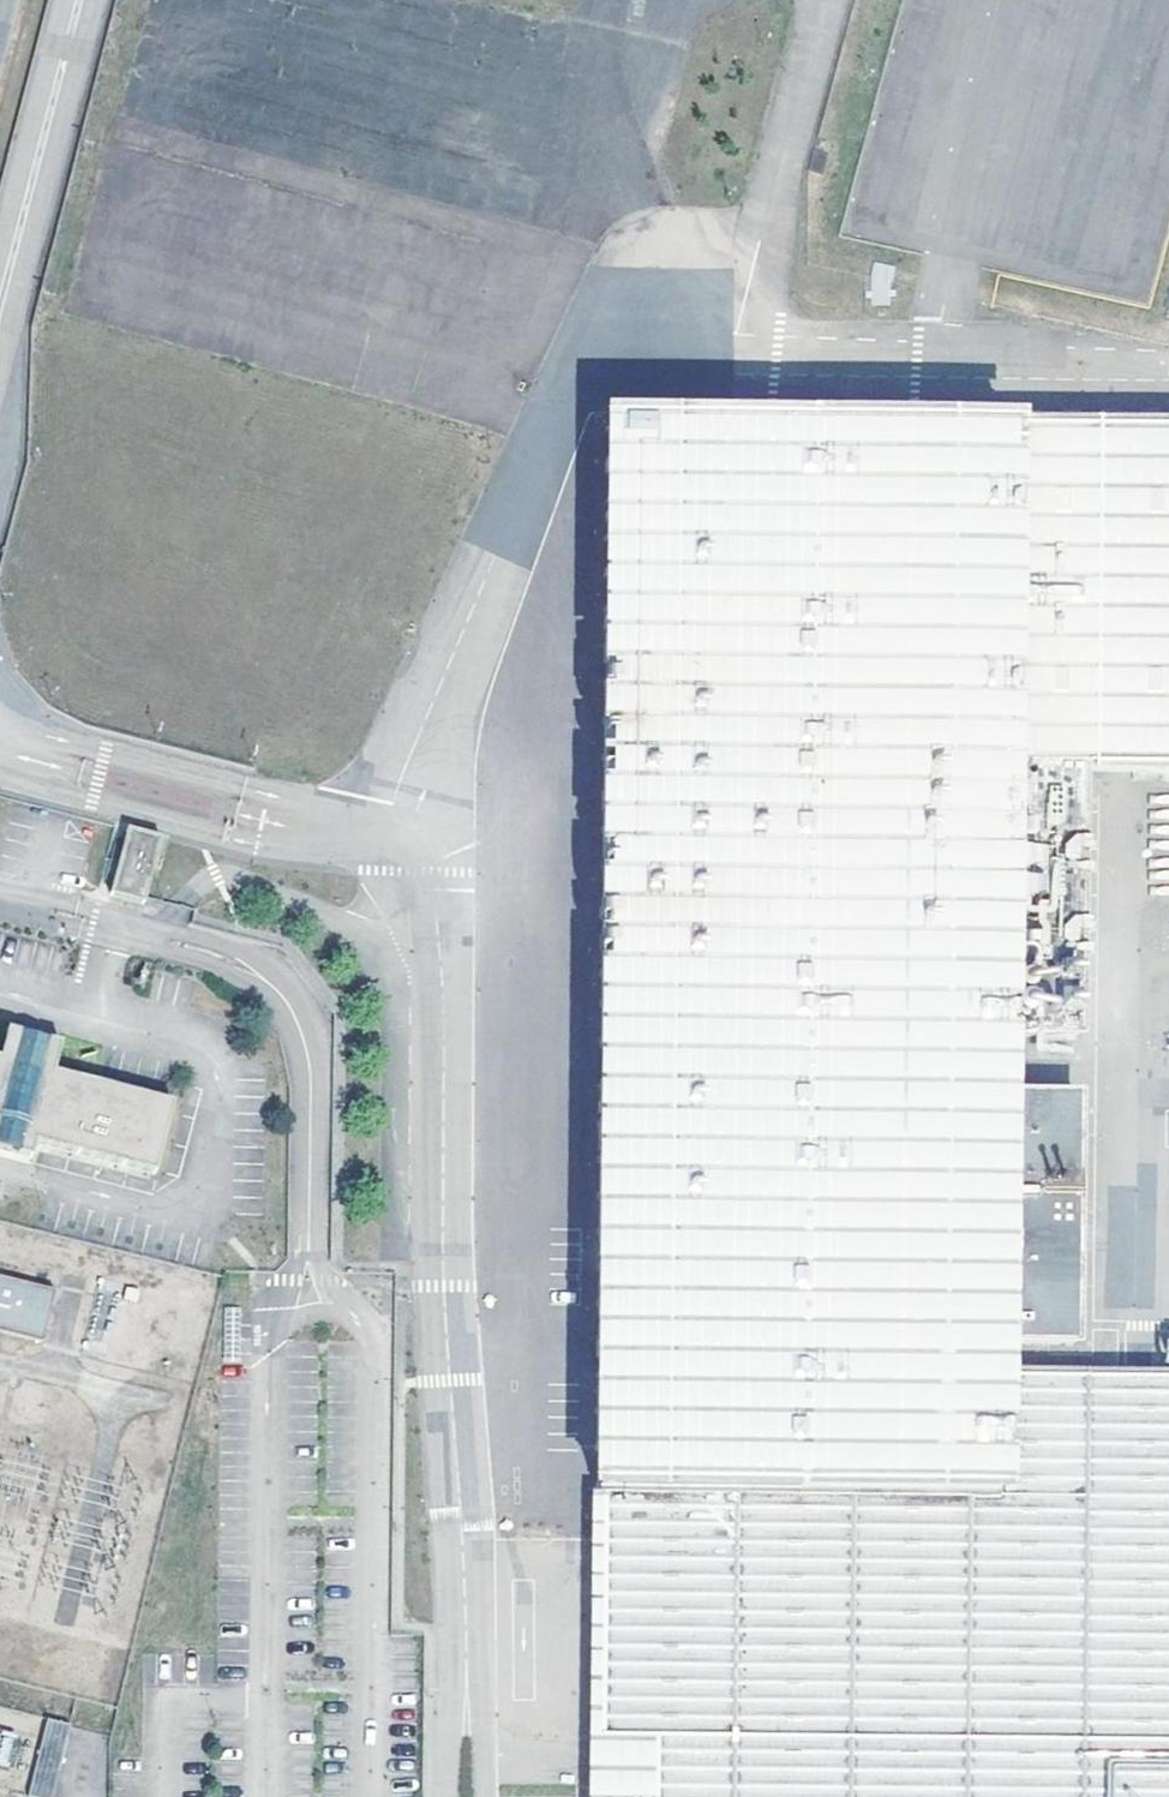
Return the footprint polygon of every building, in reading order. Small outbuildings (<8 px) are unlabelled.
[(213,41),(245,48),(256,0),(222,0),(213,41)] [(330,0),(300,0),(300,7),(329,10),(330,0)] [(899,425),(900,411),(866,410),(866,423),(811,423),(615,422),(602,1490),(600,1779),(600,1796),(1168,1796),(1168,1375),(1012,1374),(1012,1340),(1089,1340),(1091,1095),(1013,1094),(1014,1030),(1091,1031),(1093,763),(1168,763),(1168,430),(899,425)] [(125,847),(161,857),(165,837),(129,828),(125,847)] [(149,901),(161,857),(125,847),(115,892),(149,901)] [(177,1103),(57,1071),(63,1043),(15,1031),(8,1057),(0,1055),(0,1140),(35,1148),(39,1136),(160,1168),(177,1103)] [(0,1272),(0,1329),(42,1340),(56,1286),(0,1272)] [(27,1794),(36,1796),(52,1796),(72,1724),(48,1717),(27,1794)]
